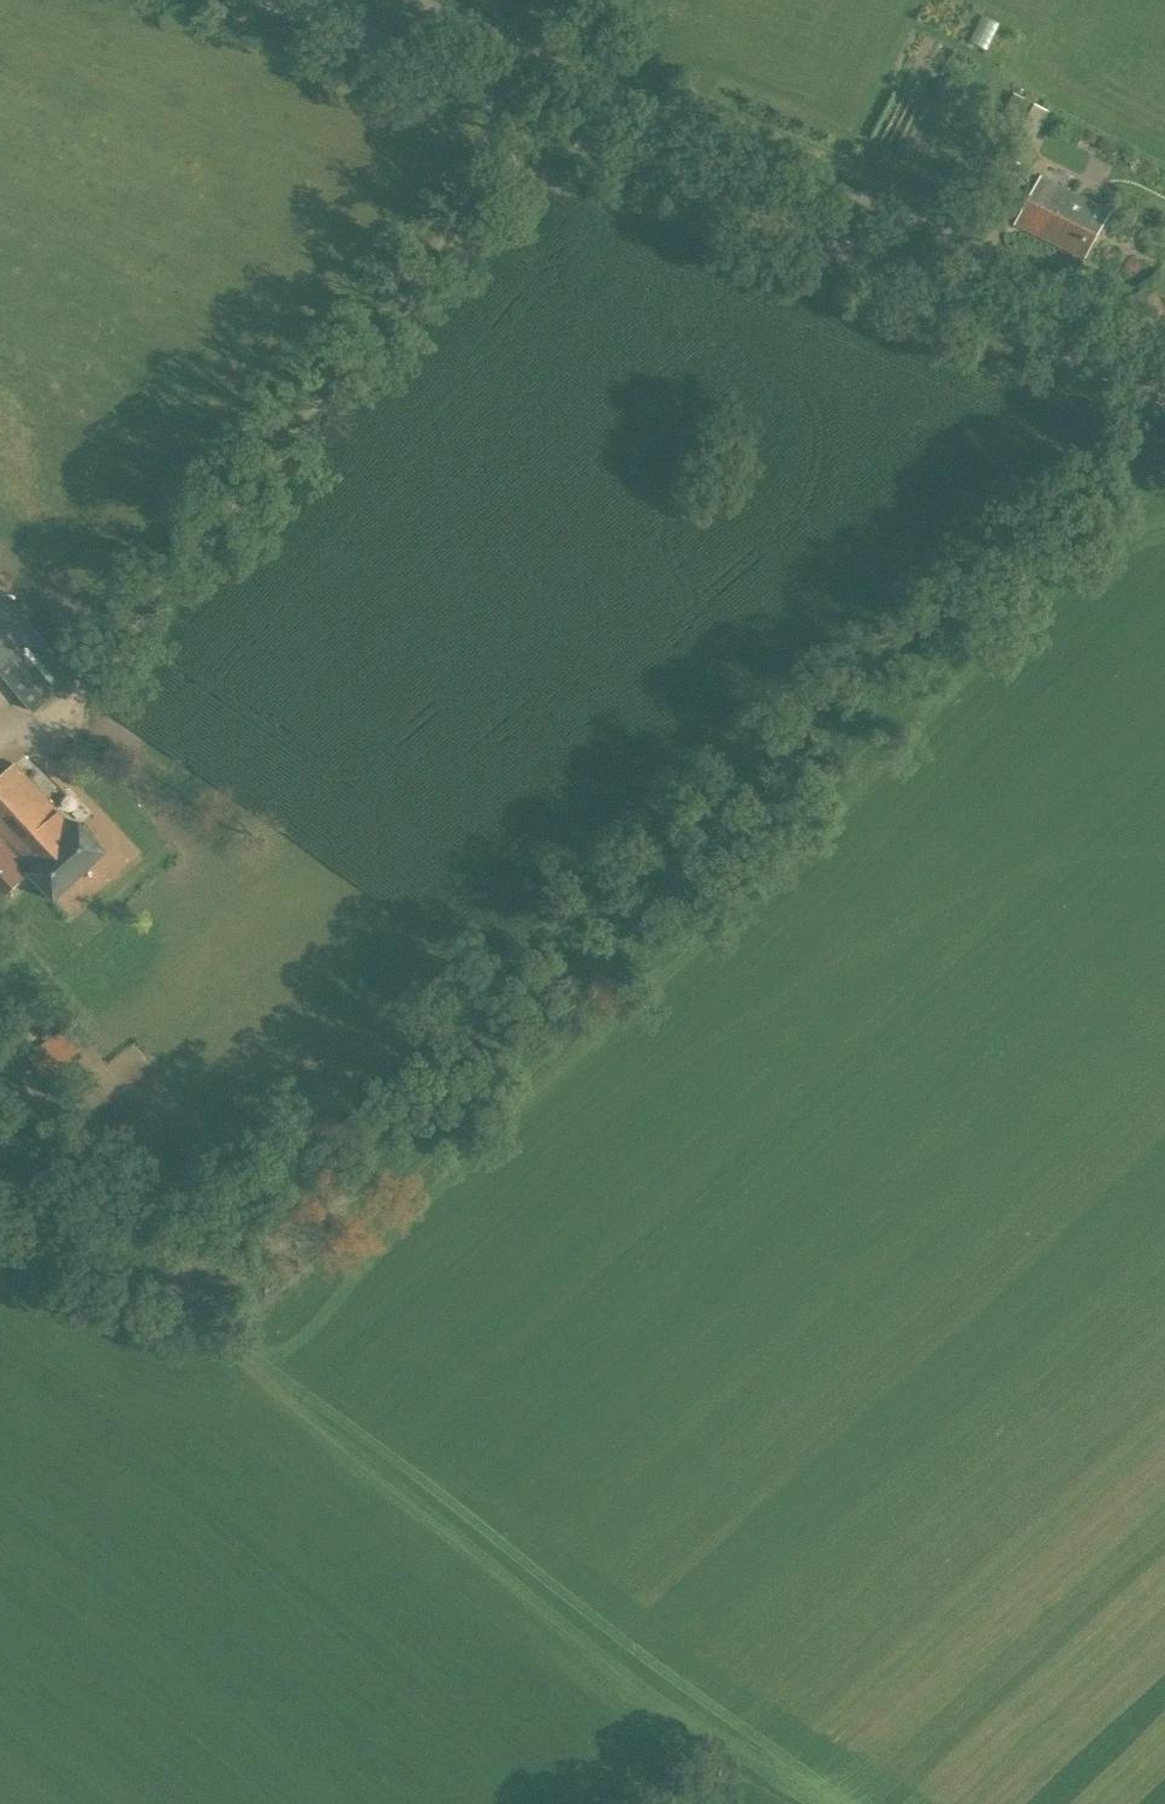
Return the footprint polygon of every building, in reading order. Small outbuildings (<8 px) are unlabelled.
[(981,13),(973,42),(991,47),(999,19),(981,13)] [(1021,165),(1049,110),(1020,94),(991,149),(1021,165)] [(1085,259),(1110,211),(1042,175),(1017,224),(1085,259)] [(1,670),(36,711),(76,677),(41,636),(0,588),(0,671),(1,670)] [(58,811),(15,765),(0,779),(0,902),(29,875),(54,901),(106,852),(80,824),(76,829),(58,811)] [(42,1076),(80,1049),(65,1027),(26,1053),(42,1076)]
